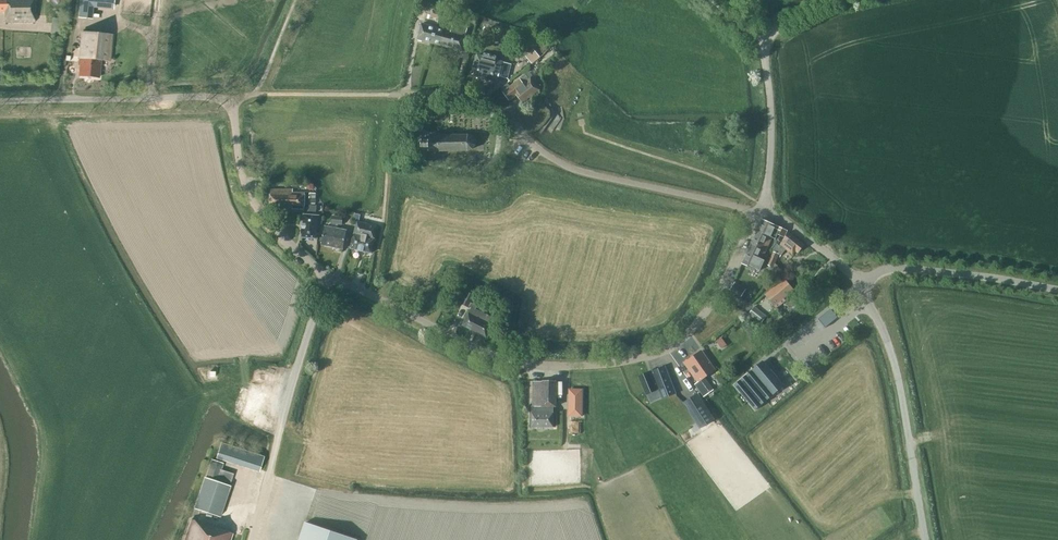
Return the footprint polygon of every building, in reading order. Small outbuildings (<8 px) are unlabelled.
[(4,12),(4,22),(35,22),(34,0),(0,0),(0,12),(4,12)] [(113,0),(79,0),(78,17),(89,18),(91,5),(113,8),(113,0)] [(426,21),(428,11),(419,9),(417,19),(426,21)] [(440,19),(441,12),(433,10),(431,16),(440,19)] [(441,12),(440,19),(448,21),(450,14),(441,12)] [(61,34),(62,18),(51,18),(50,34),(61,34)] [(433,43),(437,27),(422,23),(417,39),(433,43)] [(450,40),(448,47),(463,51),(468,36),(466,35),(468,27),(453,23),(451,31),(449,39),(450,40)] [(449,39),(451,31),(437,27),(433,43),(448,47),(450,40),(449,39)] [(109,61),(111,34),(81,32),(78,65),(80,65),(79,76),(98,78),(100,60),(109,61)] [(531,51),(525,56),(531,64),(537,59),(540,56),(534,48),(531,51)] [(508,79),(512,64),(502,61),(477,54),(471,75),(482,78),(481,78),(486,80),(486,79),(497,82),(498,76),(508,79)] [(531,81),(525,74),(519,79),(510,86),(508,83),(501,88),(504,91),(502,91),(509,100),(517,94),(523,102),(539,90),(532,80),(531,81)] [(475,139),(474,138),(474,137),(473,136),(472,135),(471,135),(471,134),(430,135),(430,138),(421,138),(421,143),(421,148),(429,148),(429,151),(469,150),(470,150),(471,150),(472,149),(473,148),(474,147),(475,146),(475,145),(475,144),(476,143),(476,142),(476,141),(475,140),(475,139)] [(305,209),(305,193),(293,193),(293,192),(289,192),(289,190),(271,189),(271,194),(270,194),(270,205),(273,205),(273,208),(305,209)] [(321,225),(322,216),(319,216),(304,214),(302,237),(317,238),(318,224),(321,225)] [(342,225),(343,217),(332,216),(331,223),(342,225)] [(787,231),(762,219),(757,231),(772,238),(776,239),(778,235),(783,238),(787,231)] [(374,239),(375,232),(376,226),(357,221),(354,234),(351,248),(371,253),(374,239)] [(343,249),(347,230),(325,226),(322,244),(343,249)] [(762,259),(772,238),(757,231),(747,252),(762,259)] [(773,249),(778,254),(781,255),(785,249),(792,254),(795,251),(798,253),(804,244),(789,232),(783,240),(783,241),(779,246),(777,244),(773,249)] [(754,269),(754,268),(760,270),(765,260),(762,259),(747,252),(742,263),(754,269)] [(775,260),(769,258),(766,265),(772,267),(775,260)] [(773,267),(768,273),(774,278),(776,276),(780,274),(773,267)] [(776,308),(785,301),(783,298),(794,290),(784,278),(765,295),(776,308)] [(741,297),(745,290),(734,282),(730,290),(741,297)] [(475,309),(477,306),(470,302),(474,295),(467,292),(461,304),(468,307),(468,306),(471,308),(469,313),(468,313),(462,325),(486,337),(492,325),(495,319),(475,309)] [(761,323),(766,316),(754,307),(748,314),(761,323)] [(834,320),(837,317),(830,309),(827,311),(834,320)] [(833,320),(826,312),(818,319),(826,327),(833,320)] [(715,370),(701,351),(691,358),(691,357),(683,362),(697,382),(694,384),(704,397),(714,390),(705,377),(715,370)] [(757,365),(734,385),(755,410),(784,386),(767,366),(766,366),(763,362),(758,366),(757,365)] [(662,399),(675,394),(665,366),(651,371),(652,372),(649,373),(649,372),(638,376),(646,395),(659,389),(662,399)] [(556,406),(556,381),(542,381),(533,381),(532,406),(531,427),(553,427),(554,412),(553,412),(554,406),(556,406)] [(583,417),(583,388),(568,388),(568,416),(583,417)] [(700,428),(713,419),(696,394),(683,402),(700,428)] [(219,517),(230,486),(229,485),(233,474),(220,469),(223,463),(211,460),(194,509),(219,517)] [(232,533),(193,520),(185,539),(230,539),(232,533)] [(357,539),(305,522),(299,539),(357,539)]
